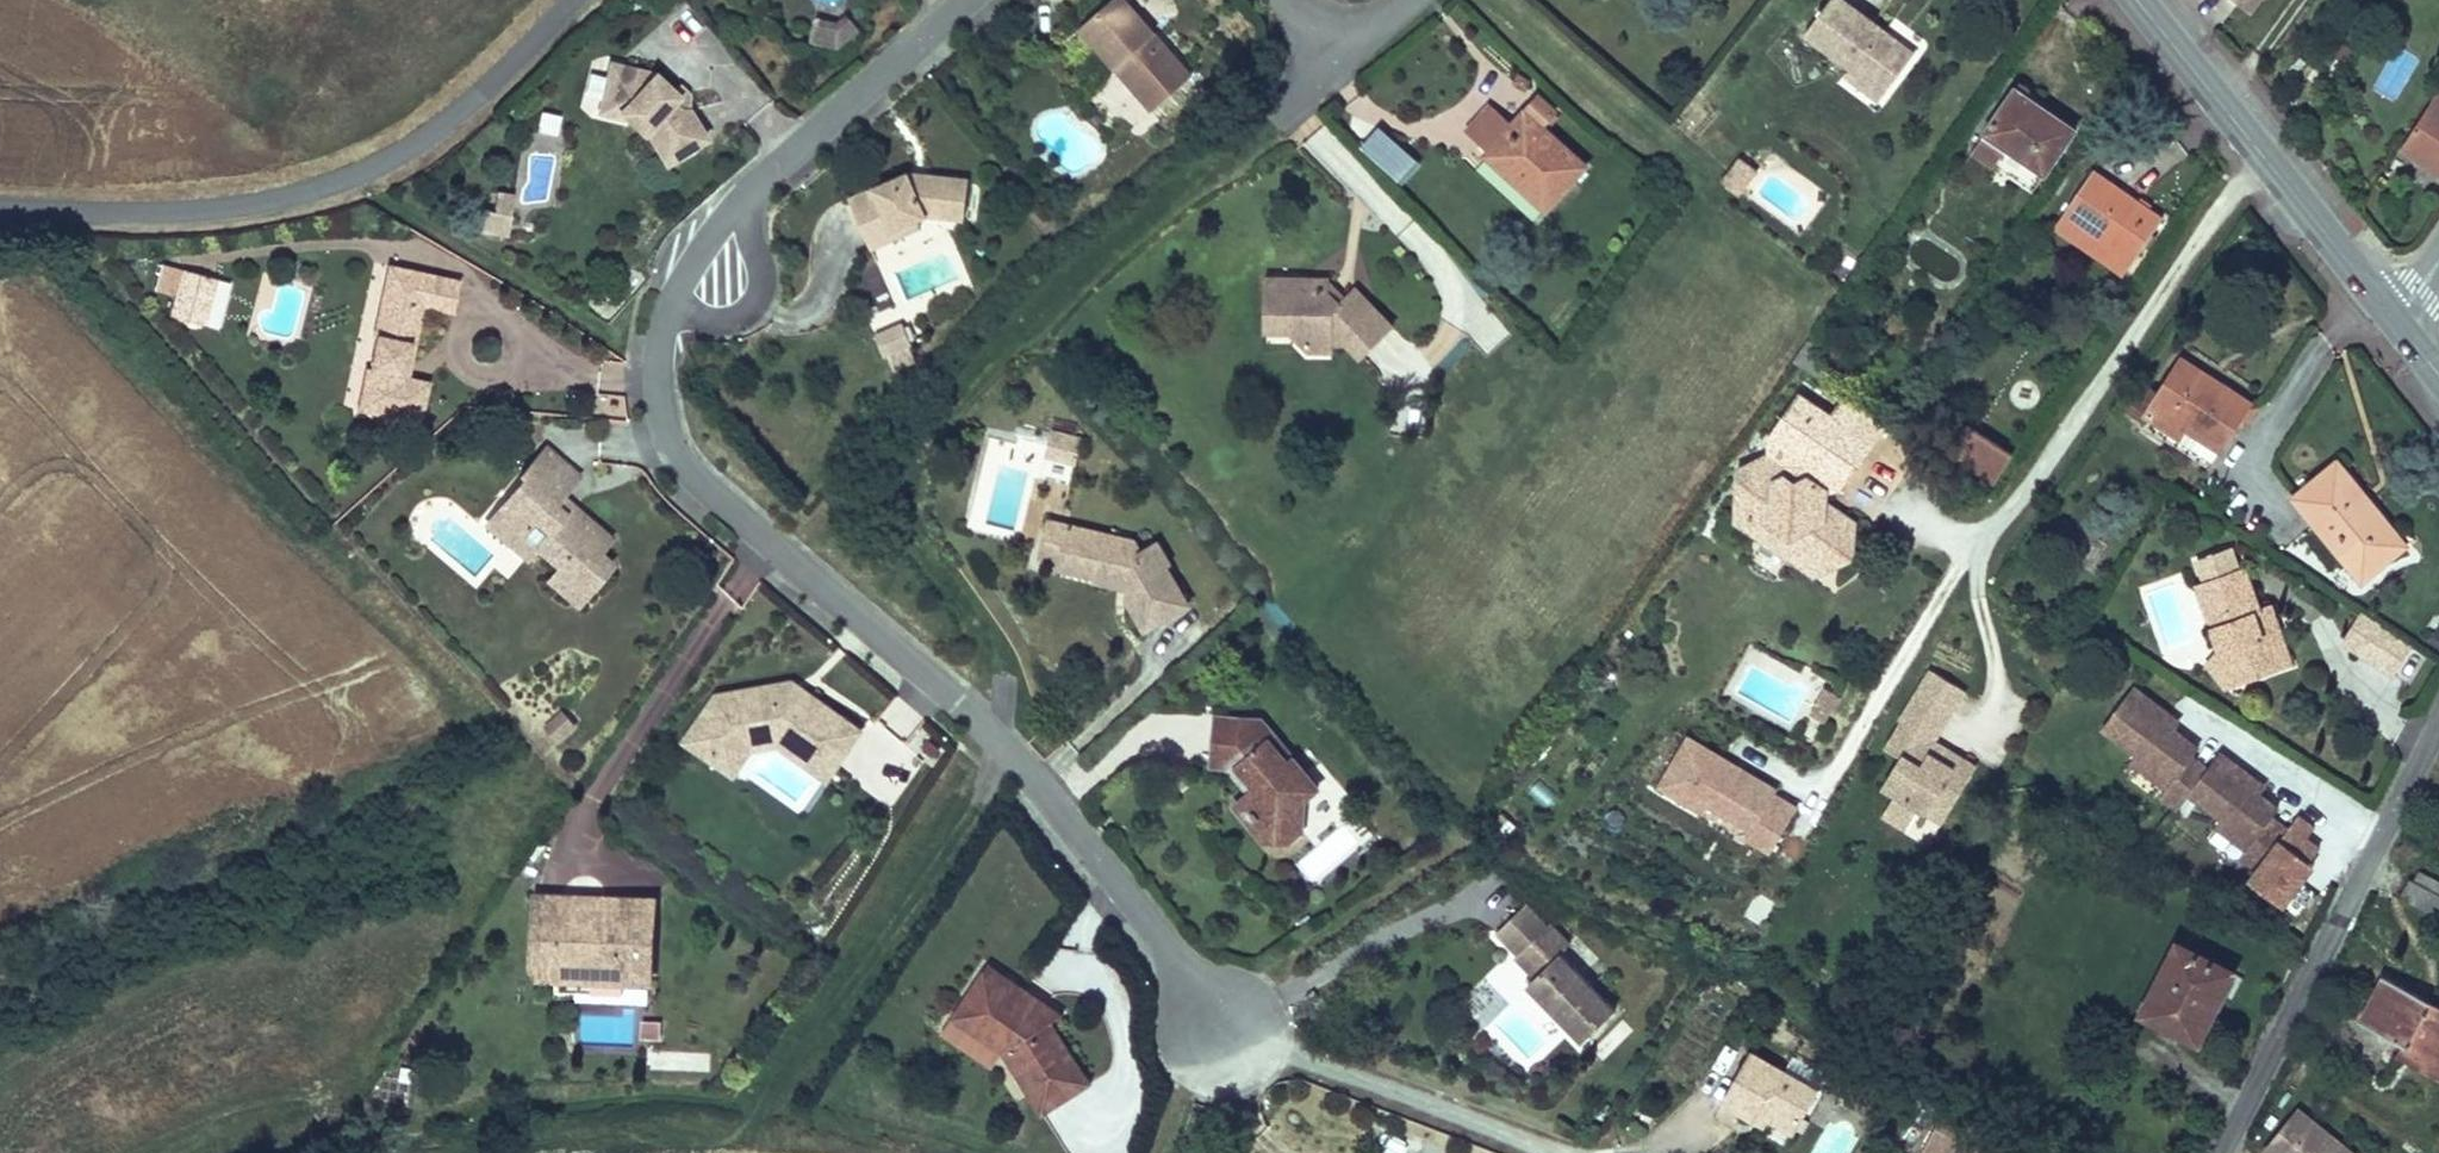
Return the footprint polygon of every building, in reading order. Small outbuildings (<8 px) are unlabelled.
[(1918,51),(1848,0),(1832,0),(1805,36),(1852,70),(1885,95),(1918,51)] [(2254,11),(2264,0),(2241,0),(2254,11)] [(1211,85),(1137,6),(1083,56),(1122,98),(1137,83),(1172,121),(1211,85)] [(856,43),(855,60),(876,43),(868,33),(856,43)] [(828,54),(855,60),(856,43),(832,37),(828,54)] [(2394,48),(2375,88),(2398,98),(2416,59),(2394,48)] [(1885,95),(1852,70),(1847,77),(1880,102),(1885,95)] [(651,85),(635,80),(629,97),(651,85)] [(689,97),(651,85),(629,97),(622,118),(648,127),(644,137),(656,154),(664,151),(685,184),(727,155),(706,123),(700,126),(694,117),(700,113),(689,97)] [(2050,177),(2083,128),(2019,85),(1975,153),(1998,168),(2009,150),(2050,177)] [(1565,211),(1599,165),(1556,133),(1571,112),(1549,97),(1527,126),(1506,153),(1500,162),(1565,211)] [(2405,151),(2438,173),(2438,97),(2405,151)] [(1506,153),(1527,126),(1509,113),(1489,140),(1506,153)] [(648,127),(622,118),(619,129),(644,137),(648,127)] [(1380,125),(1362,147),(1403,181),(1421,159),(1380,125)] [(1768,172),(1777,160),(1762,150),(1748,169),(1763,180),(1768,172)] [(2097,171),(2067,216),(2136,262),(2166,216),(2097,171)] [(926,188),(916,188),(857,214),(872,249),(895,238),(899,246),(925,234),(926,234),(933,231),(981,235),(985,195),(944,192),(943,198),(925,195),(926,188)] [(944,192),(926,188),(925,195),(943,198),(944,192)] [(518,232),(536,230),(534,212),(517,214),(518,232)] [(2136,262),(2067,216),(2057,231),(2126,276),(2136,262)] [(899,246),(895,238),(872,249),(881,268),(929,243),(925,234),(899,246)] [(1335,275),(1298,275),(1297,310),(1319,310),(1319,321),(1336,338),(1355,342),(1356,336),(1373,339),(1391,355),(1417,325),(1375,288),(1363,301),(1346,287),(1353,269),(1334,270),(1335,275)] [(1375,288),(1353,269),(1346,287),(1363,301),(1375,288)] [(428,319),(432,302),(410,296),(406,313),(428,319)] [(223,343),(232,309),(203,301),(194,336),(223,343)] [(387,399),(384,399),(373,438),(435,454),(445,415),(424,409),(419,408),(428,375),(433,376),(443,338),(473,346),(481,315),(432,302),(428,319),(406,313),(392,366),(395,367),(387,399)] [(1319,310),(1297,310),(1297,321),(1319,321),(1319,310)] [(923,361),(916,343),(889,355),(896,373),(923,361)] [(2183,391),(2162,423),(2225,464),(2254,418),(2262,422),(2273,403),(2223,374),(2203,359),(2183,391)] [(424,409),(433,376),(428,375),(419,408),(424,409)] [(2183,391),(2160,376),(2139,408),(2162,423),(2183,391)] [(1889,446),(1903,425),(1906,421),(1867,395),(1849,421),(1889,446)] [(1875,571),(1880,543),(1834,512),(1845,494),(1861,491),(1889,446),(1849,421),(1816,399),(1795,433),(1803,452),(1752,473),(1754,484),(1766,495),(1764,526),(1785,539),(1797,532),(1808,539),(1805,559),(1841,584),(1847,575),(1875,571)] [(1960,460),(1995,484),(2015,454),(1980,430),(1960,460)] [(1102,463),(1106,451),(1076,442),(1072,453),(1102,463)] [(2352,491),(2328,464),(2289,500),(2341,557),(2358,542),(2378,564),(2406,539),(2386,517),(2381,521),(2371,530),(2343,499),(2352,491)] [(591,507),(557,478),(533,507),(537,510),(510,543),(533,563),(543,551),(558,564),(548,576),(572,596),(562,609),(591,635),(626,594),(612,583),(624,569),(583,535),(576,543),(567,535),(574,528),(591,507)] [(2381,521),(2352,491),(2343,499),(2371,530),(2381,521)] [(1081,548),(1093,513),(1076,507),(1064,542),(1081,548)] [(1164,544),(1158,534),(1093,513),(1081,548),(1117,560),(1115,566),(1113,571),(1137,579),(1141,568),(1152,571),(1149,582),(1148,585),(1170,621),(1212,595),(1191,559),(1195,556),(1181,533),(1164,544)] [(576,543),(583,535),(574,528),(567,535),(576,543)] [(533,563),(510,543),(501,553),(540,586),(548,576),(558,564),(543,551),(533,563)] [(1115,566),(1117,560),(1081,548),(1079,554),(1115,566)] [(1141,568),(1137,579),(1149,582),(1152,571),(1141,568)] [(2242,657),(2257,688),(2306,665),(2290,632),(2274,639),(2264,619),(2270,616),(2249,574),(2204,596),(2235,660),(2242,657)] [(2280,611),(2270,616),(2264,619),(2274,639),(2290,632),(2280,611)] [(2363,611),(2341,642),(2393,677),(2414,645),(2363,611)] [(2430,641),(2438,645),(2438,621),(2430,641)] [(2228,663),(2244,695),(2257,688),(2242,657),(2235,660),(2228,663)] [(1959,688),(1945,706),(1976,729),(1989,710),(1959,688)] [(1853,695),(1843,690),(1828,720),(1838,725),(1853,695)] [(2177,735),(2183,726),(2147,701),(2118,743),(2153,767),(2147,775),(2184,801),(2178,809),(2196,822),(2208,805),(2241,829),(2235,837),(2266,858),(2260,867),(2278,879),(2307,837),(2290,826),(2296,817),(2275,803),(2265,796),(2271,788),(2235,763),(2224,779),(2208,769),(2214,760),(2187,741),(2177,735)] [(1945,706),(1923,736),(1954,759),(1976,729),(1945,706)] [(543,724),(557,743),(578,728),(564,709),(543,724)] [(793,755),(842,794),(871,759),(828,725),(830,723),(817,713),(814,718),(803,709),(734,722),(703,762),(723,778),(743,752),(757,763),(793,755)] [(1321,798),(1335,788),(1313,757),(1308,761),(1291,737),(1297,733),(1284,716),(1238,713),(1235,762),(1251,762),(1264,780),(1269,777),(1276,786),(1271,790),(1263,795),(1272,808),(1270,810),(1275,818),(1278,816),(1287,829),(1299,830),(1317,831),(1321,798)] [(2193,733),(2183,726),(2177,735),(2187,741),(2193,733)] [(1313,757),(1297,733),(1291,737),(1308,761),(1313,757)] [(1803,799),(1686,735),(1655,790),(1773,854),(1803,799)] [(1954,759),(1923,736),(1922,735),(1905,759),(1906,760),(1921,771),(1902,798),(1914,807),(1899,826),(1922,842),(1936,823),(1944,829),(1964,802),(1978,813),(1995,789),(1969,770),(1961,781),(1949,772),(1957,761),(1954,759)] [(836,802),(842,794),(793,755),(757,763),(743,752),(723,778),(744,795),(762,772),(791,765),(836,802)] [(1969,770),(1957,761),(1949,772),(1961,781),(1969,770)] [(1269,777),(1264,780),(1271,790),(1276,786),(1269,777)] [(2281,795),(2271,788),(2265,796),(2275,803),(2281,795)] [(1272,808),(1263,795),(1254,802),(1281,840),(1299,839),(1299,830),(1287,829),(1278,816),(1275,818),(1270,810),(1272,808)] [(1964,802),(1944,829),(1958,840),(1978,813),(1964,802)] [(2424,879),(2416,898),(2438,908),(2438,886),(2424,879)] [(1590,944),(1569,924),(1534,960),(1554,980),(1547,987),(1603,1043),(1636,1010),(1580,954),(1590,944)] [(576,935),(548,935),(546,1016),(572,1017),(571,1030),(636,1032),(636,1018),(663,1019),(665,938),(615,936),(615,950),(600,949),(600,945),(575,944),(576,935)] [(615,936),(576,935),(575,944),(600,945),(600,949),(615,950),(615,936)] [(2203,1042),(2240,976),(2180,942),(2143,1008),(2203,1042)] [(2393,977),(2371,1024),(2406,1040),(2400,1053),(2438,1071),(2438,1012),(2434,1010),(2438,997),(2393,977)] [(980,986),(976,993),(1047,1037),(1055,1032),(980,986)] [(976,993),(958,1021),(978,1034),(966,1054),(997,1074),(1043,1133),(1088,1098),(1043,1039),(1047,1037),(976,993)] [(958,1021),(945,1042),(966,1054),(978,1034),(958,1021)] [(1731,1105),(1760,1056),(1737,1043),(1708,1091),(1731,1105)] [(1827,1096),(1760,1056),(1731,1105),(1763,1124),(1767,1117),(1803,1138),(1827,1096)] [(2319,1117),(2291,1152),(2352,1152),(2329,1135),(2334,1129),(2319,1117)] [(1957,1127),(1944,1152),(1974,1152),(1981,1139),(1957,1127)] [(2334,1129),(2329,1135),(2352,1152),(2364,1152),(2334,1129)] [(1974,1152),(2009,1152),(1981,1139),(1974,1152)]
